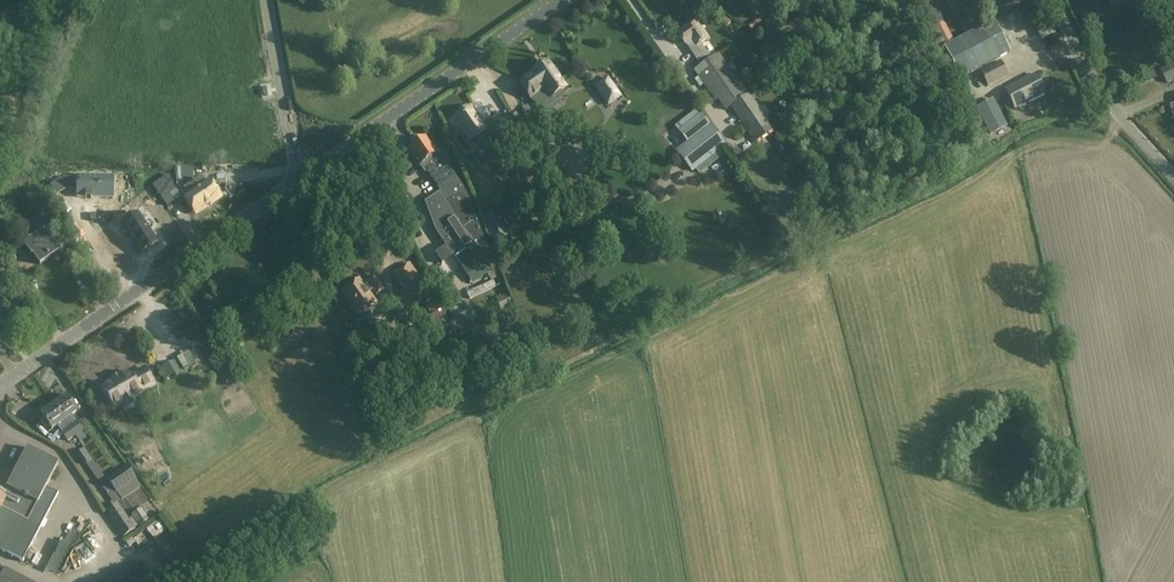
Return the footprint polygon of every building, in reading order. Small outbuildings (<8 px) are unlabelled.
[(772,2),(778,10),(783,7),(779,0),(775,0),(772,2)] [(970,9),(989,0),(965,0),(970,9)] [(763,2),(757,6),(762,14),(768,10),(763,2)] [(721,20),(728,25),(731,21),(724,16),(721,20)] [(968,18),(959,23),(964,31),(973,27),(968,18)] [(942,45),(943,44),(949,41),(938,19),(930,23),(942,45)] [(701,65),(711,58),(705,51),(700,44),(708,38),(697,21),(678,34),(685,45),(687,44),(701,65)] [(1045,33),(1053,29),(1049,21),(1041,25),(1045,33)] [(994,22),(964,36),(980,68),(1010,53),(994,22)] [(711,58),(701,65),(694,70),(715,102),(718,100),(725,111),(730,107),(755,143),(774,130),(749,93),(742,82),(739,84),(719,53),(711,58)] [(557,93),(563,89),(559,81),(559,80),(547,62),(533,72),(534,74),(520,83),(532,100),(551,87),(556,94),(557,93)] [(1000,62),(981,71),(988,87),(1008,76),(1000,62)] [(1173,75),(1173,62),(1160,70),(1165,80),(1173,75)] [(979,68),(960,77),(992,143),(993,142),(1011,133),(988,87),(981,71),(979,68)] [(1035,75),(1005,90),(1015,109),(1045,93),(1035,75)] [(620,96),(607,79),(595,87),(608,105),(620,96)] [(454,119),(467,137),(464,139),(472,151),(485,142),(486,143),(499,134),(490,121),(483,126),(482,125),(475,115),(473,117),(468,109),(454,119)] [(701,113),(688,123),(697,134),(694,137),(692,135),(690,137),(691,139),(686,142),(679,149),(695,169),(699,174),(719,158),(730,150),(726,145),(727,145),(701,113)] [(783,115),(781,118),(779,121),(785,124),(787,125),(790,118),(783,114),(783,115)] [(425,138),(409,149),(425,172),(427,171),(439,163),(442,167),(433,173),(443,189),(440,191),(425,202),(436,231),(453,256),(467,276),(492,259),(469,196),(464,190),(465,189),(457,178),(456,178),(447,164),(438,151),(435,153),(425,138)] [(76,189),(112,190),(112,169),(76,168),(76,170),(60,169),(66,179),(76,179),(76,189)] [(197,215),(222,198),(209,180),(205,183),(202,178),(185,189),(188,194),(184,197),(197,215)] [(436,183),(421,191),(425,198),(440,190),(436,183)] [(497,248),(511,243),(499,209),(485,214),(497,248)] [(28,222),(36,235),(23,243),(28,251),(30,250),(40,265),(59,253),(47,235),(54,231),(42,212),(28,222)] [(119,228),(138,256),(155,245),(136,217),(119,228)] [(447,251),(441,255),(450,269),(456,265),(447,251)] [(409,291),(405,294),(397,299),(405,311),(431,294),(410,263),(408,265),(407,264),(396,272),(409,291)] [(368,308),(376,303),(369,292),(372,290),(375,295),(384,289),(375,276),(367,282),(368,283),(364,286),(359,279),(340,292),(356,315),(362,312),(368,308)] [(501,294),(494,298),(499,307),(511,301),(508,292),(501,294)] [(271,297),(260,304),(267,315),(277,308),(271,297)] [(439,333),(442,332),(453,327),(454,327),(441,299),(439,300),(430,304),(426,306),(435,323),(439,333)] [(472,320),(463,302),(449,308),(458,327),(472,320)] [(222,354),(231,349),(236,345),(231,337),(226,341),(224,338),(215,344),(222,354)] [(160,369),(166,379),(175,374),(169,364),(160,369)] [(120,379),(104,388),(115,406),(140,392),(141,393),(155,386),(149,375),(135,383),(130,373),(120,379)] [(234,381),(229,374),(223,379),(227,385),(234,381)] [(59,402),(54,406),(75,436),(79,441),(85,437),(82,431),(71,416),(77,411),(67,397),(65,394),(57,399),(59,402)] [(54,406),(41,415),(52,429),(57,426),(61,432),(60,433),(67,442),(76,436),(75,436),(54,406)] [(7,487),(0,483),(0,550),(23,563),(59,494),(47,487),(59,464),(27,448),(7,487)] [(127,467),(108,479),(117,493),(136,480),(127,467)] [(118,503),(105,511),(124,538),(136,530),(135,529),(138,527),(132,518),(129,520),(118,503)] [(142,509),(131,516),(139,527),(149,520),(142,509)] [(96,533),(102,529),(97,519),(90,522),(96,533)] [(92,542),(98,536),(91,530),(86,536),(92,542)] [(167,568),(167,557),(156,557),(157,568),(167,568)] [(2,566),(0,571),(0,575),(4,577),(2,581),(35,581),(2,566)] [(103,581),(135,581),(125,567),(103,581)]
